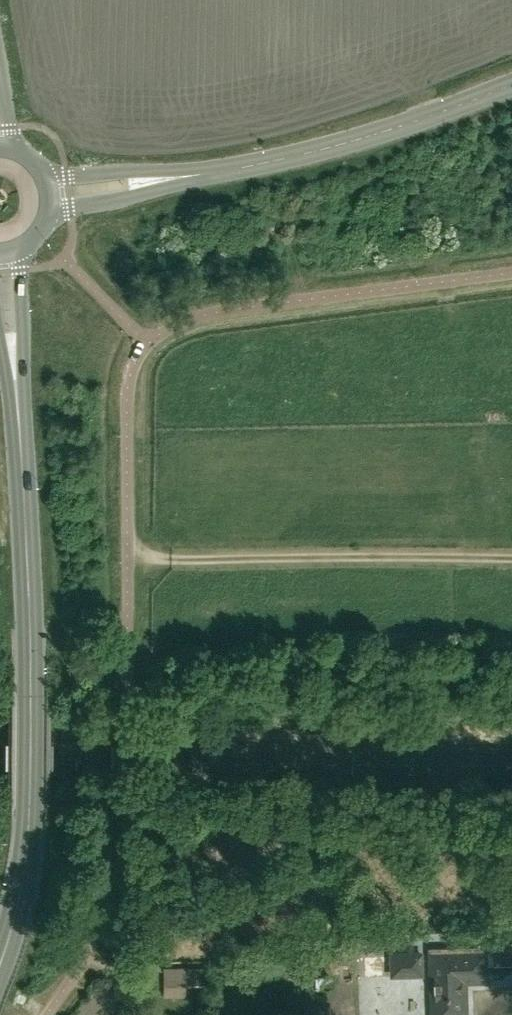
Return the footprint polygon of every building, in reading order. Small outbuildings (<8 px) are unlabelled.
[(467,981),(488,980),(487,953),(436,954),(438,1014),(468,1014),(467,981)] [(394,975),(422,974),(421,955),(393,956),(394,975)]
